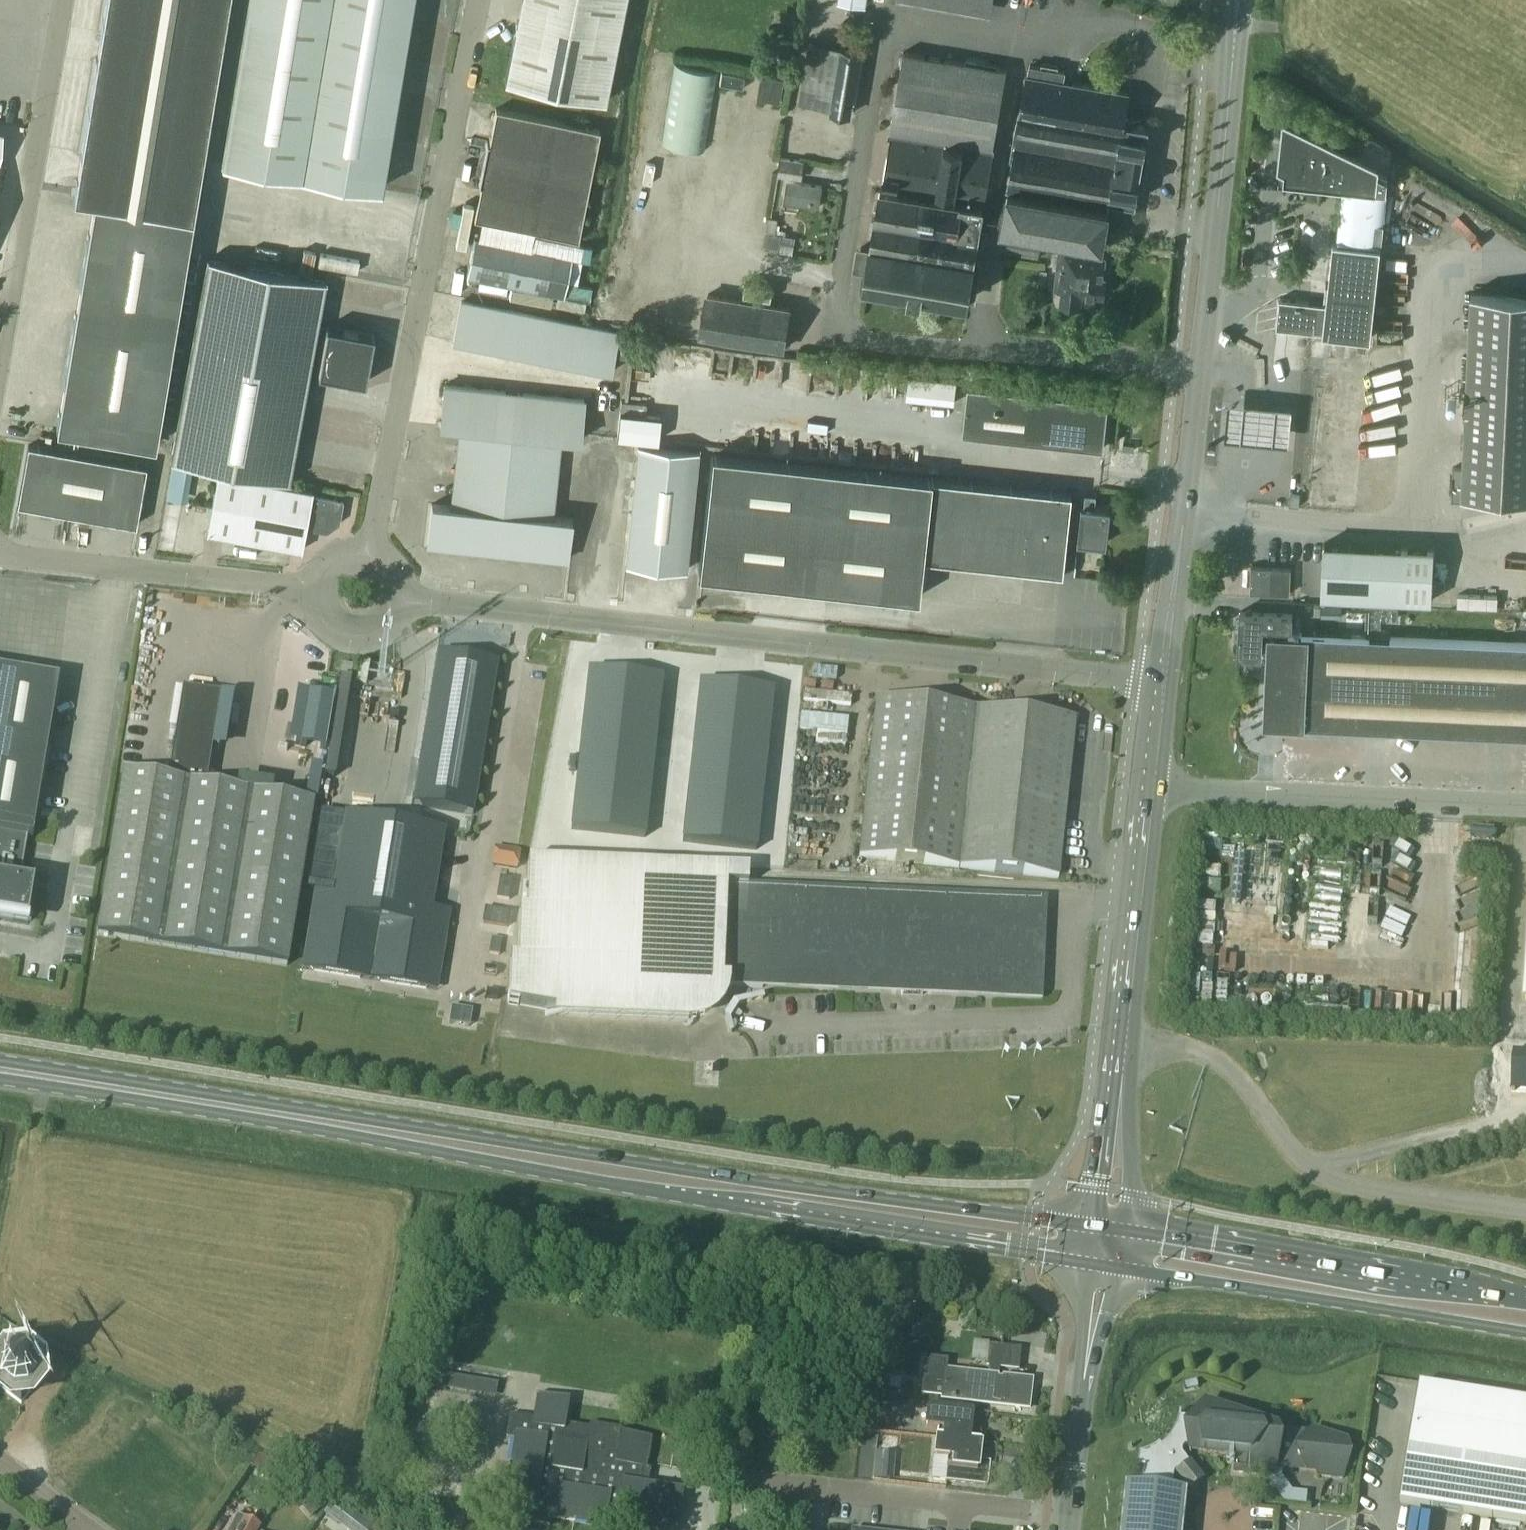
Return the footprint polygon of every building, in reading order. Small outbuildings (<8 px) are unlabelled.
[(94,200),(193,216),(228,0),(106,0),(74,196),(94,200)] [(222,160),(382,186),(412,0),(248,0),(222,160)] [(505,79),(605,99),(625,0),(521,0),(505,79)] [(790,39),(776,37),(774,51),(788,53),(790,39)] [(829,110),(852,113),(862,48),(840,44),(840,45),(809,40),(799,101),(830,106),(829,110)] [(889,133),(891,133),(884,178),(985,194),(1008,69),(903,51),(889,132),(889,133)] [(662,143),(705,150),(718,71),(674,64),(662,143)] [(1135,200),(1141,161),(1146,161),(1149,142),(1145,141),(1148,125),(1124,121),(1128,91),(1064,80),(1065,70),(1030,64),(1029,74),(1028,74),(1009,188),(1008,191),(1003,219),(1003,222),(1007,223),(1102,240),(1110,196),(1135,200)] [(743,87),(746,75),(721,70),(719,83),(743,87)] [(785,77),(762,73),(757,97),(781,101),(785,77)] [(496,107),(485,162),(589,182),(599,128),(496,107)] [(1280,165),(1285,168),(1284,180),(1343,186),(1338,237),(1381,242),(1388,175),(1379,171),(1380,162),(1286,117),(1280,165)] [(1339,141),(1350,147),(1354,138),(1344,132),(1339,141)] [(805,159),(781,155),(778,174),(802,178),(805,159)] [(485,162),(474,217),(578,237),(589,182),(485,162)] [(822,183),(787,178),(784,201),(819,206),(822,183)] [(857,244),(853,268),(865,270),(863,283),(969,300),(985,201),(880,184),(869,246),(857,244)] [(155,443),(193,216),(94,200),(57,427),(155,443)] [(769,215),(766,230),(765,230),(763,246),(793,251),(795,235),(776,232),(778,216),(769,215)] [(1005,250),(1039,256),(1043,236),(1008,230),(1005,250)] [(583,243),(530,233),(528,246),(474,235),(466,275),(564,294),(566,281),(577,283),(583,243)] [(1381,243),(1338,238),(1331,302),(1286,298),(1282,330),(1371,339),(1381,243)] [(1060,299),(1094,302),(1095,292),(1104,293),(1105,274),(1103,274),(1105,252),(1075,249),(1075,243),(1060,242),(1055,287),(1061,288),(1060,299)] [(208,258),(172,457),(290,479),(326,280),(208,258)] [(791,304),(707,291),(699,336),(784,349),(791,304)] [(1525,496),(1525,293),(1471,291),(1462,493),(1525,496)] [(452,341),(612,373),(620,330),(461,298),(452,341)] [(318,373),(365,382),(374,334),(327,325),(318,373)] [(1305,370),(1306,394),(1315,394),(1314,370),(1305,370)] [(956,381),(908,376),(906,396),(954,401),(956,381)] [(562,438),(581,440),(585,397),(444,382),(439,425),(458,427),(450,503),(430,501),(425,545),(568,560),(573,517),(554,515),(562,438)] [(1108,398),(968,383),(962,430),(1103,446),(1108,398)] [(661,415),(619,410),(617,436),(658,440),(661,415)] [(28,444),(18,503),(136,524),(147,465),(28,444)] [(1296,445),(1299,464),(1309,463),(1306,444),(1296,445)] [(638,445),(625,562),(685,569),(697,451),(638,445)] [(1368,470),(1393,470),(1393,449),(1368,449),(1368,470)] [(698,573),(787,582),(799,462),(711,453),(698,573)] [(787,582),(827,587),(830,556),(839,467),(799,462),(787,582)] [(928,477),(839,467),(830,556),(827,587),(917,596),(921,556),(1061,571),(1069,491),(928,477)] [(307,527),(321,529),(340,517),(343,500),(312,494),(313,490),(218,472),(207,532),(302,550),(307,527)] [(1094,494),(1083,493),(1081,506),(1079,506),(1075,540),(1103,543),(1106,509),(1092,507),(1094,494)] [(1401,544),(1399,598),(1432,599),(1435,545),(1401,544)] [(1074,572),(1076,553),(1064,551),(1061,571),(1074,572)] [(1291,567),(1251,565),(1250,590),(1289,592),(1291,567)] [(0,590),(0,919),(28,924),(34,887),(20,884),(27,837),(33,838),(72,601),(0,590)] [(1342,616),(1342,604),(1321,603),(1321,615),(1342,616)] [(1233,646),(1237,651),(1237,655),(1242,656),(1247,652),(1249,656),(1254,652),(1257,656),(1261,652),(1263,626),(1291,627),(1292,612),(1239,610),(1238,637),(1234,640),(1233,646)] [(1267,630),(1263,722),(1525,734),(1525,642),(1267,630)] [(497,662),(437,652),(409,809),(468,820),(497,662)] [(358,661),(354,681),(366,683),(369,663),(358,661)] [(353,665),(342,664),(341,672),(351,674),(353,665)] [(589,670),(584,710),(621,714),(658,718),(662,679),(589,670)] [(700,683),(695,723),(732,727),(769,731),(774,691),(700,683)] [(168,779),(124,772),(97,934),(287,965),(313,803),(206,786),(221,694),(183,688),(168,779)] [(958,867),(975,708),(875,697),(858,857),(958,867)] [(1074,719),(975,708),(958,867),(1058,878),(1074,719)] [(584,710),(580,750),(617,754),(621,714),(584,710)] [(621,714),(617,754),(653,758),(658,718),(621,714)] [(695,723),(691,762),(728,766),(732,727),(695,723)] [(732,727),(728,766),(765,771),(769,731),(732,727)] [(580,750),(575,790),(612,794),(617,754),(580,750)] [(617,754),(612,794),(649,798),(653,758),(617,754)] [(691,762),(687,802),(723,806),(728,766),(691,762)] [(728,766),(723,806),(760,810),(765,771),(728,766)] [(613,795),(576,791),(574,807),(574,811),(611,815),(613,795)] [(650,799),(613,795),(611,815),(648,819),(650,799)] [(724,807),(688,803),(685,823),(722,827),(724,807)] [(761,811),(724,807),(722,827),(759,831),(761,811)] [(611,815),(574,811),(572,831),(609,834),(611,815)] [(334,892),(315,889),(303,967),(437,989),(450,911),(432,908),(444,829),(346,813),(334,892)] [(648,819),(611,815),(609,834),(646,838),(648,819)] [(722,827),(685,823),(683,843),(720,847),(722,827)] [(759,831),(722,827),(720,847),(757,851),(759,831)] [(522,869),(527,850),(501,843),(496,862),(522,869)] [(722,986),(747,884),(748,869),(529,859),(527,909),(520,908),(518,958),(511,958),(509,994),(508,994),(507,1003),(518,1005),(518,1004),(562,1011),(688,1017),(696,1016),(704,1013),(711,1008),(722,986)] [(1046,897),(747,884),(722,986),(1042,999),(1046,897)] [(489,923),(514,926),(517,899),(491,896),(489,923)] [(989,1366),(988,1376),(946,1371),(948,1360),(925,1357),(921,1394),(942,1397),(941,1399),(972,1402),(1027,1408),(1030,1380),(998,1377),(999,1367),(1017,1369),(1019,1349),(989,1346),(987,1366),(989,1366)] [(44,1373),(14,1349),(0,1367),(0,1387),(20,1403),(44,1373)] [(880,1357),(871,1355),(866,1385),(876,1386),(880,1357)] [(432,1387),(502,1395),(503,1378),(433,1371),(432,1387)] [(888,1376),(887,1389),(900,1390),(901,1378),(888,1376)] [(1525,1523),(1525,1402),(1420,1385),(1401,1503),(1525,1523)] [(887,1393),(887,1394),(886,1404),(896,1405),(897,1394),(887,1393)] [(646,1469),(651,1439),(651,1438),(619,1433),(620,1429),(589,1424),(588,1428),(565,1424),(569,1400),(537,1395),(533,1419),(509,1416),(506,1438),(515,1440),(506,1494),(530,1498),(526,1522),(549,1526),(550,1517),(605,1526),(608,1507),(616,1509),(616,1513),(646,1517),(645,1526),(672,1529),(676,1529),(682,1491),(648,1485),(650,1470),(646,1469)] [(969,1429),(972,1402),(941,1399),(940,1408),(928,1407),(926,1427),(938,1429),(937,1438),(979,1443),(980,1431),(969,1429)] [(1123,1529),(1183,1529),(1187,1492),(1173,1490),(1175,1473),(1178,1471),(1186,1481),(1198,1471),(1184,1454),(1183,1449),(1186,1446),(1191,1445),(1190,1453),(1235,1458),(1234,1471),(1276,1476),(1277,1465),(1321,1469),(1320,1475),(1347,1478),(1352,1455),(1348,1442),(1313,1429),(1311,1432),(1264,1428),(1264,1425),(1257,1422),(1257,1421),(1207,1402),(1200,1421),(1181,1419),(1182,1411),(1180,1411),(1177,1424),(1171,1436),(1162,1446),(1160,1443),(1159,1444),(1161,1447),(1153,1452),(1143,1456),(1142,1466),(1134,1466),(1134,1467),(1141,1468),(1139,1487),(1127,1485),(1123,1529)] [(977,1460),(979,1443),(937,1438),(935,1457),(946,1458),(945,1467),(944,1480),(986,1485),(987,1472),(988,1472),(989,1461),(977,1460)] [(257,1466),(276,1475),(282,1463),(263,1453),(257,1466)] [(892,1480),(894,1465),(880,1464),(879,1479),(891,1480),(892,1480)] [(315,1492),(299,1506),(309,1518),(325,1505),(315,1492)] [(350,1507),(338,1498),(326,1514),(338,1523),(350,1507)] [(229,1529),(258,1529),(260,1527),(243,1517),(237,1514),(229,1529)]
